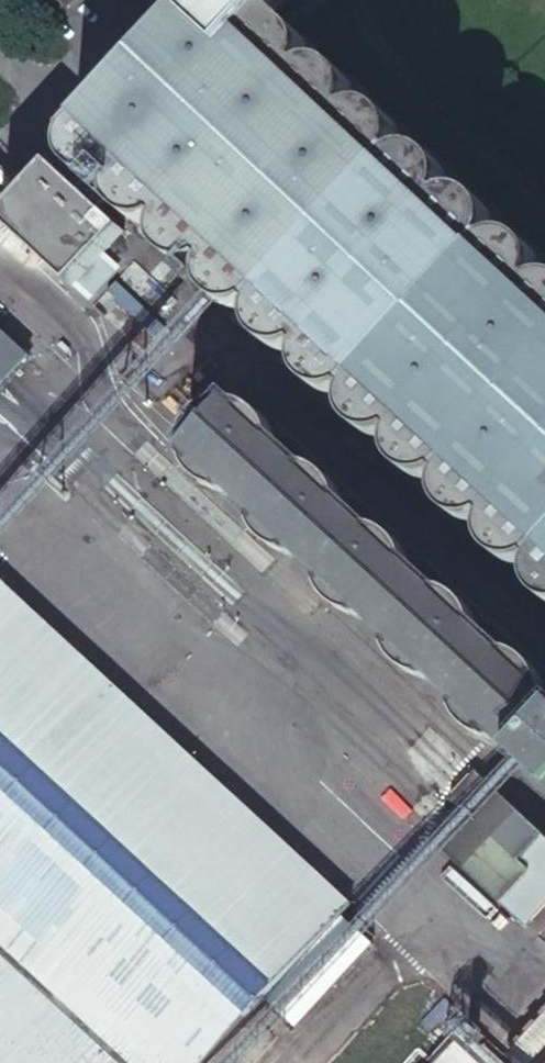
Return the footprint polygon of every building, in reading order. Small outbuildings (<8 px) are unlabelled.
[(286,355),(444,190),(443,186),(441,178),(436,170),(431,165),(425,160),(416,157),(410,157),(404,157),(397,158),(397,152),(396,147),(396,142),(394,135),(390,129),(385,122),(379,119),(372,115),(364,113),(356,113),(348,115),(349,109),(349,104),(349,99),(347,93),(345,88),(341,83),(335,77),(331,74),(324,71),(317,69),(309,69),(300,70),(302,65),(302,61),(300,54),(297,45),(292,38),(287,31),(281,25),(269,16),(283,0),(188,0),(176,13),(180,18),(71,139),(68,144),(67,150),(66,157),(67,165),(71,172),(74,177),(79,182),(84,186),(89,188),(94,188),(100,190),(108,191),(108,195),(109,199),(113,206),(117,212),(120,217),(126,220),(132,223),(138,224),(144,226),(150,226),(156,224),(156,230),(157,238),(157,244),(159,250),(163,256),(166,262),(171,267),(178,269),(182,271),(188,273),(194,273),(201,273),(202,278),(203,286),(205,290),(208,294),(210,298),(212,302),(219,306),(224,309),(228,310),(232,312),(238,313),(246,313),(246,317),(248,324),(248,330),(252,336),(256,342),(261,347),(267,351),(273,354),(281,355),(286,355)] [(46,167),(17,199),(88,265),(117,232),(46,167)] [(289,356),(297,354),(298,355),(298,359),(297,366),(300,371),(302,379),(304,384),(308,389),(313,392),(317,396),(322,398),(326,400),(331,401),(343,401),(343,409),(344,415),(347,422),(352,429),(357,435),(365,439),(371,441),(377,442),(383,443),(389,441),(389,448),(390,451),(544,285),(544,284),(542,284),(535,284),(534,277),(533,269),(530,262),(527,257),(520,251),(514,247),(504,243),(496,242),(488,244),(490,233),(487,225),(484,217),(481,212),(475,207),(469,203),(462,199),(453,197),(445,198),(444,190),(286,355),(289,356)] [(0,218),(0,226),(67,288),(88,265),(17,199),(0,218)] [(391,452),(392,460),(393,465),(395,470),(400,475),(405,479),(411,482),(420,484),(427,485),(435,484),(437,487),(436,492),(436,500),(439,508),(443,513),(448,519),(455,524),(463,528),(472,529),(482,528),(482,534),(483,540),(486,549),(488,555),(493,560),(496,563),(503,568),(507,569),(512,570),(517,572),(523,573),(529,572),(530,578),(529,582),(531,587),(533,593),(535,598),(540,604),(544,606),(544,605),(544,285),(390,451),(391,452)] [(26,366),(0,342),(0,395),(26,366)] [(173,451),(178,456),(229,400),(224,396),(173,451)] [(544,793),(544,691),(229,400),(178,456),(544,793)] [(350,925),(0,604),(0,1062),(224,1062),(350,925)] [(544,898),(544,823),(500,780),(441,841),(524,920),(544,898)] [(512,1059),(516,1062),(544,1062),(544,1026),(512,1059)] [(436,1062),(475,1062),(454,1043),(436,1062)]
